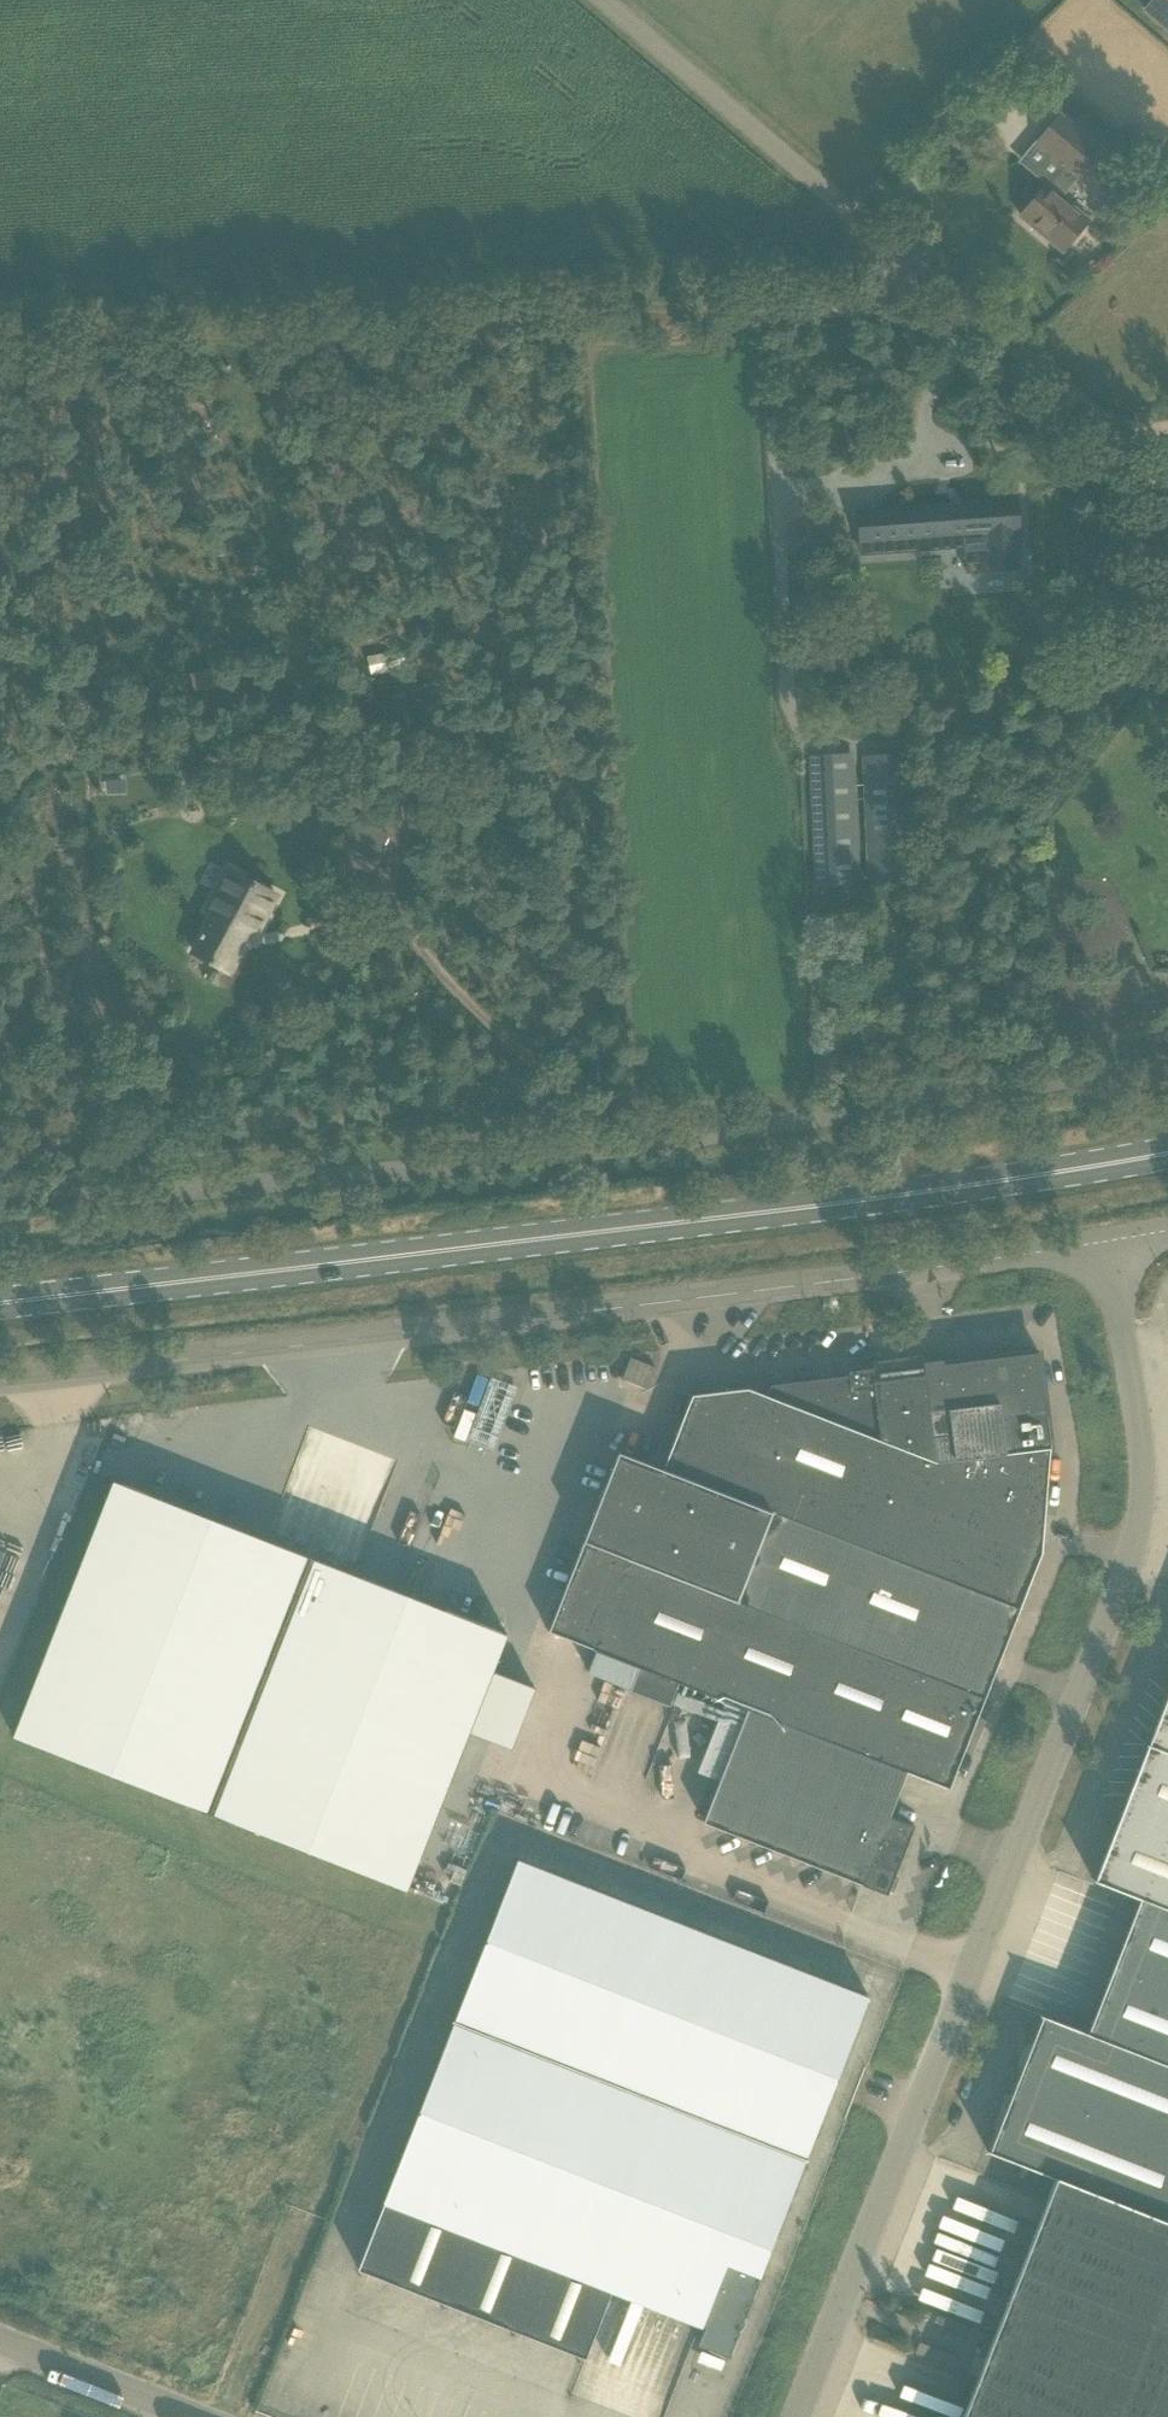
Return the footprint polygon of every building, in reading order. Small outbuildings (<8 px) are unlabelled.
[(1167,33),(1167,0),(1152,0),(1142,11),(1167,33)] [(1035,140),(1037,141),(1030,151),(1057,173),(1047,186),(1046,185),(1020,216),(1063,252),(1089,221),(1060,198),(1078,176),(1079,176),(1102,149),(1058,112),(1035,140)] [(882,511),(858,513),(862,554),(878,553),(877,549),(987,540),(990,570),(1016,568),(1015,558),(1016,558),(1014,529),(1019,528),(1016,497),(989,499),(990,504),(882,513),(882,511)] [(908,753),(861,755),(868,885),(914,883),(908,753)] [(854,754),(809,755),(815,888),(860,886),(854,754)] [(342,827),(330,851),(370,872),(383,848),(342,827)] [(276,893),(235,872),(223,894),(216,890),(207,907),(215,911),(203,933),(201,932),(199,936),(201,936),(194,951),(199,954),(198,955),(207,960),(208,958),(227,968),(248,929),(255,933),(276,893)] [(618,1451),(582,1541),(627,1559),(591,1649),(639,1667),(630,1690),(669,1706),(678,1683),(747,1710),(703,1822),(887,1894),(914,1825),(890,1816),(907,1772),(949,1789),(1042,1553),(1050,1448),(1050,1446),(1047,1447),(1043,1416),(1046,1415),(1045,1406),(1042,1406),(1038,1372),(1041,1371),(1039,1353),(1020,1355),(1021,1359),(952,1367),(952,1364),(926,1367),(927,1375),(918,1376),(919,1380),(884,1384),(884,1381),(875,1382),(873,1369),(849,1372),(849,1376),(771,1386),(767,1396),(748,1388),(692,1395),(662,1469),(618,1451)] [(645,1390),(654,1369),(630,1358),(621,1380),(645,1390)] [(507,1635),(114,1480),(13,1737),(406,1892),(507,1635)] [(1095,1880),(1093,1879),(1093,1880),(1140,1898),(1087,2033),(1040,2015),(1042,2016),(989,2151),(987,2150),(987,2151),(1056,2178),(1047,2199),(1046,2202),(995,2333),(993,2337),(977,2379),(976,2382),(962,2416),(1167,2416),(1167,1690),(1095,1880)] [(758,2280),(868,1997),(518,1860),(358,2269),(517,2332),(544,2264),(705,2327),(698,2345),(730,2358),(759,2281),(758,2280)]
